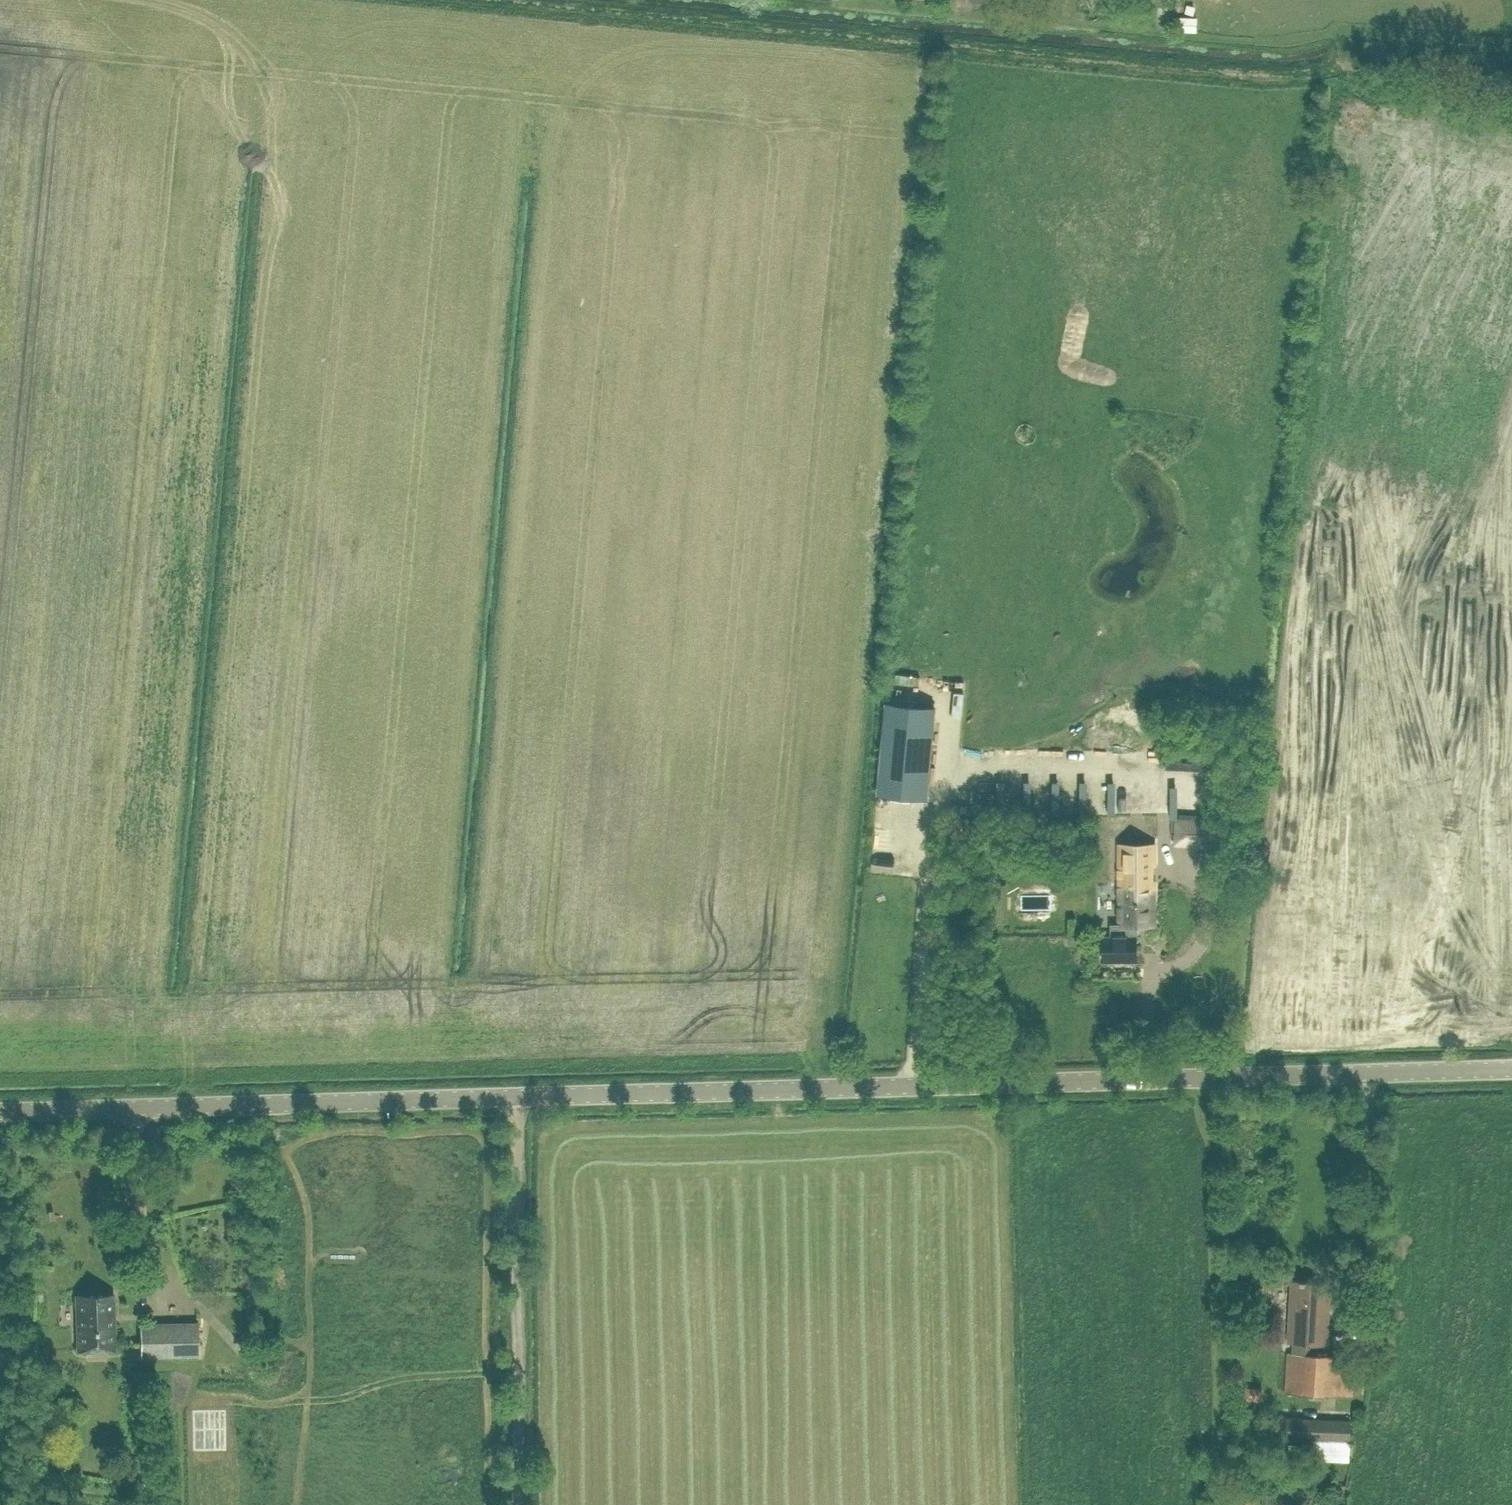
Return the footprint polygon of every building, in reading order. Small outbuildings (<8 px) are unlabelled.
[(1176,16),(1176,31),(1196,32),(1197,17),(1176,16)] [(1124,751),(1124,793),(1145,794),(1145,751),(1124,751)] [(1114,814),(1102,814),(1102,882),(1120,882),(1120,924),(1111,924),(1111,936),(1103,936),(1103,960),(1137,960),(1136,935),(1135,935),(1135,925),(1154,925),(1154,881),(1150,881),(1150,864),(1154,864),(1154,858),(1142,858),(1143,814),(1138,814),(1114,814)] [(1318,1354),(1319,1343),(1327,1344),(1331,1282),(1290,1280),(1286,1341),(1292,1341),(1291,1352),(1286,1352),(1284,1392),(1352,1396),(1355,1356),(1318,1354)] [(76,1295),(77,1349),(114,1348),(113,1294),(76,1295)] [(139,1323),(140,1358),(198,1356),(198,1322),(139,1323)] [(1350,1419),(1281,1416),(1281,1438),(1350,1441),(1350,1419)]
